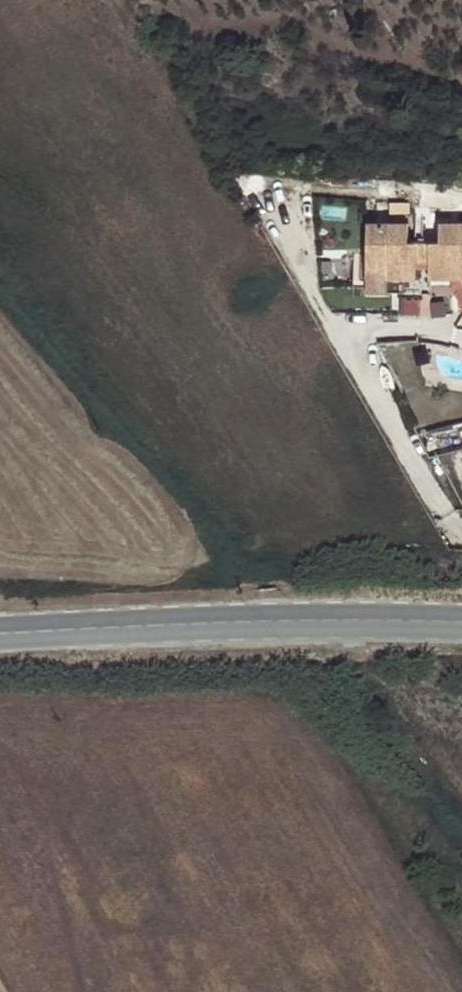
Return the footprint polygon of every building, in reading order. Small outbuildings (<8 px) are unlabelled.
[(366,222),(366,262),(388,262),(388,276),(416,276),(416,259),(429,260),(429,276),(461,277),(461,222),(439,222),(439,241),(408,240),(408,222),(366,222)] [(420,277),(416,276),(388,276),(388,262),(366,262),(366,290),(420,291),(420,277)]
